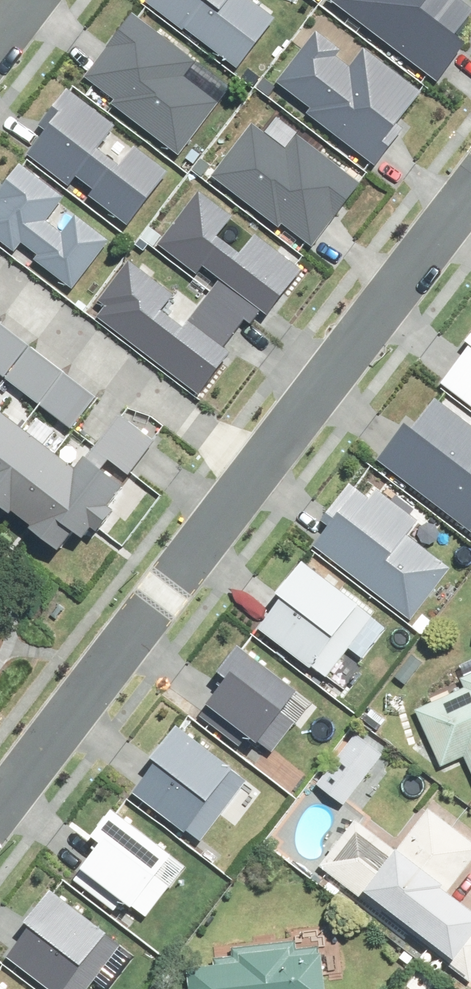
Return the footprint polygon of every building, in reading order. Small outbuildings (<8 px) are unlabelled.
[(237,56),(275,6),(267,0),(164,0),(237,56)] [(440,78),(465,47),(453,38),(470,14),(470,1),(469,0),(339,0),(440,78)] [(130,9),(84,71),(117,95),(112,101),(180,151),(219,99),(184,73),(193,61),(195,57),(130,9)] [(317,25),(276,79),(379,156),(404,123),(399,119),(422,88),(361,42),(348,59),(338,52),(343,45),(317,25)] [(46,130),(31,150),(70,180),(77,172),(95,186),(91,191),(126,219),(169,165),(137,140),(121,160),(98,142),(114,122),(67,84),(36,122),(46,130)] [(259,121),(218,173),(292,232),(298,224),(316,239),(361,182),(302,136),(292,147),(259,121)] [(17,250),(21,244),(71,282),(109,232),(78,209),(67,224),(51,212),(66,193),(21,159),(0,186),(0,195),(2,197),(0,200),(0,237),(17,250)] [(198,187),(159,239),(264,318),(304,265),(255,229),(242,246),(223,231),(235,214),(198,187)] [(127,259),(95,300),(105,308),(97,317),(196,392),(233,343),(226,338),(249,309),(218,285),(189,322),(185,328),(161,309),(173,293),(127,259)] [(0,322),(0,366),(6,371),(27,343),(0,322)] [(27,343),(6,371),(43,398),(64,371),(27,343)] [(443,378),(470,400),(470,343),(443,378)] [(95,394),(64,371),(43,398),(74,422),(95,394)] [(470,527),(470,421),(434,394),(415,419),(410,416),(379,459),(470,527)] [(0,402),(0,446),(22,418),(0,402)] [(153,442),(119,414),(98,440),(132,468),(153,442)] [(22,418),(0,446),(0,493),(7,498),(51,440),(22,418)] [(80,462),(51,440),(7,498),(36,520),(80,462)] [(88,451),(80,462),(36,520),(32,525),(59,546),(70,531),(76,535),(89,518),(98,525),(116,503),(112,500),(127,480),(88,451)] [(321,544),(412,611),(448,562),(407,532),(418,517),(377,486),(371,494),(349,478),(321,515),(335,525),(321,544)] [(259,623),(324,674),(373,613),(303,559),(279,589),(283,593),(259,623)] [(286,708),(303,687),(243,640),(221,668),(231,676),(212,699),(276,749),(300,719),(286,708)] [(465,680),(470,691),(421,712),(443,763),(445,768),(469,758),(470,761),(470,764),(470,678),(465,680)] [(367,721),(380,732),(389,721),(375,710),(367,721)] [(134,787),(199,838),(248,777),(178,722),(154,753),(159,757),(134,787)] [(358,731),(318,781),(342,800),(383,750),(358,731)] [(153,911),(193,857),(117,802),(96,829),(104,835),(78,871),(120,903),(128,892),(153,911)] [(470,943),(470,911),(448,893),(470,863),(470,836),(433,807),(400,850),(359,818),(324,864),(455,964),(470,943)] [(327,886),(337,895),(342,888),(331,880),(327,886)] [(58,988),(82,988),(121,939),(51,885),(27,915),(32,919),(7,950),(58,988)] [(303,936),(309,942),(317,939),(319,931),(312,926),(304,928),(303,936)] [(327,951),(323,951),(323,945),(301,948),(300,939),(281,940),(247,943),(218,947),(220,963),(193,966),(195,988),(330,988),(327,951)] [(402,953),(413,963),(418,957),(407,947),(402,953)] [(0,976),(0,988),(18,988),(0,976)]
